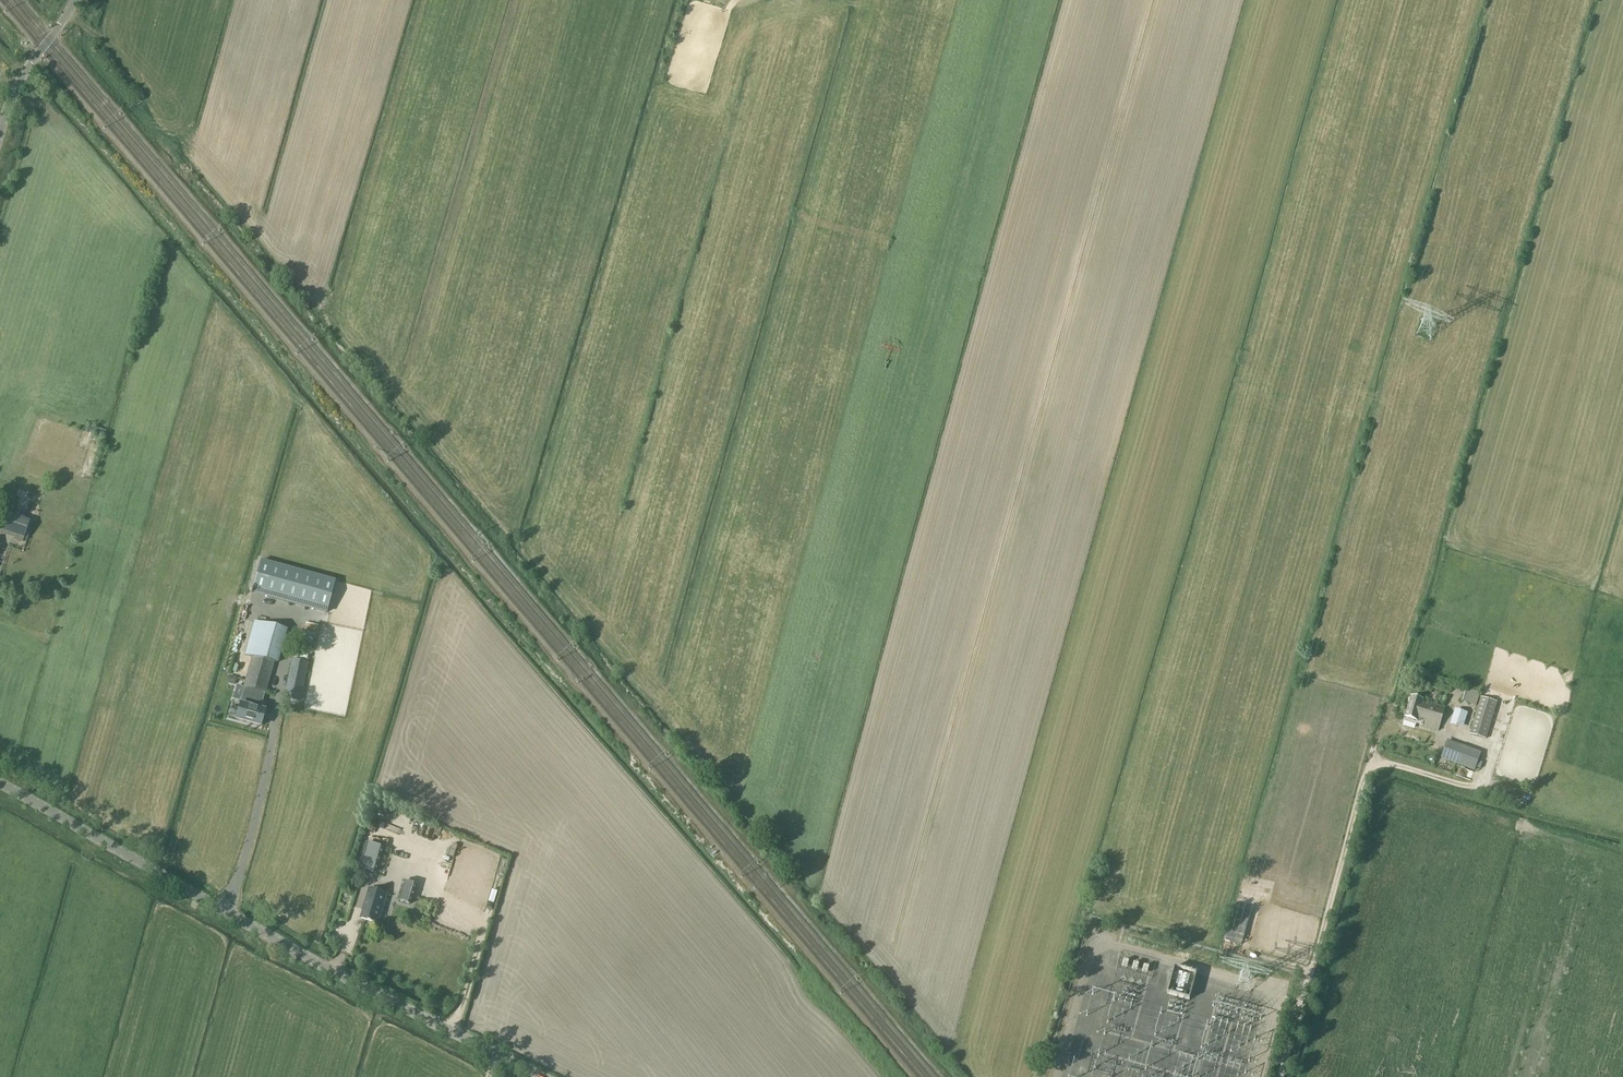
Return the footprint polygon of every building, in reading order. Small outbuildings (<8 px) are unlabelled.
[(0,526),(0,531),(24,539),(28,525),(1,516),(0,519),(0,524),(0,526)] [(324,578),(261,561),(252,594),(315,611),(324,578)] [(241,701),(241,702),(242,703),(251,705),(255,690),(264,693),(266,693),(274,662),(278,663),(287,631),(254,622),(245,654),(252,656),(244,687),(245,688),(241,701)] [(307,664),(293,661),(286,693),(300,696),(307,664)] [(237,677),(230,675),(227,683),(235,685),(237,677)] [(1423,702),(1423,701),(1411,697),(1405,718),(1404,722),(1416,726),(1416,723),(1438,730),(1445,709),(1423,702)] [(1481,697),(1470,734),(1486,739),(1498,702),(1481,697)] [(241,705),(236,720),(260,726),(263,716),(264,711),(263,711),(258,709),(250,707),(251,705),(250,705),(242,703),(241,705)] [(1478,761),(1482,752),(1448,740),(1441,758),(1475,771),(1476,767),(1481,769),(1483,763),(1478,761)] [(367,843),(361,864),(360,868),(377,873),(381,858),(384,848),(367,843)] [(398,900),(399,900),(411,904),(413,897),(417,885),(404,881),(398,900)] [(370,888),(361,918),(379,923),(388,893),(370,888)] [(1235,904),(1228,930),(1244,935),(1252,908),(1235,904)]
